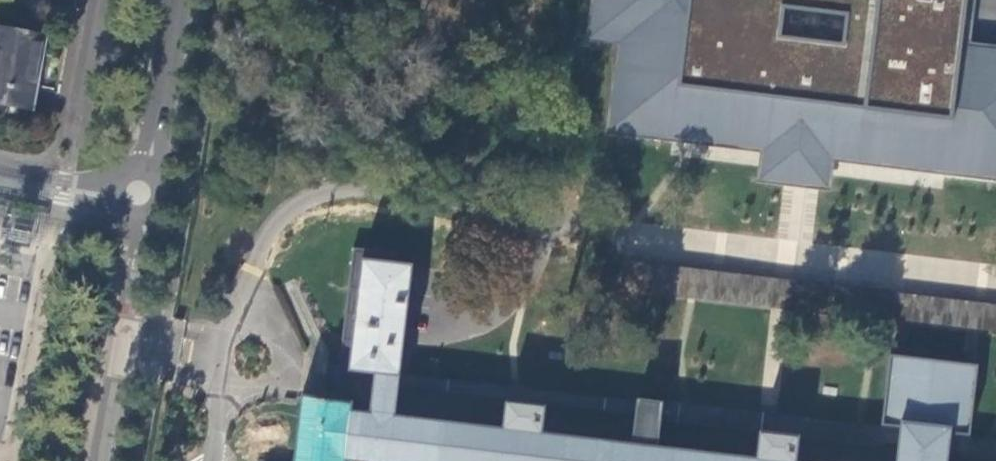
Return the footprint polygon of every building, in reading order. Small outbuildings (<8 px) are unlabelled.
[(589,38),(619,42),(608,132),(763,151),(761,167),(759,180),(783,183),(818,187),(829,188),(830,176),(832,161),(944,175),(995,181),(995,46),(971,43),(976,0),(594,0),(589,38)] [(30,111),(44,34),(0,26),(0,106),(30,111)] [(26,245),(28,233),(12,230),(10,241),(26,245)] [(328,367),(329,367),(325,399),(303,396),(302,405),(295,460),(371,460),(377,460),(757,460),(654,449),(658,420),(884,446),(884,442),(900,444),(898,460),(944,460),(945,449),(961,451),(960,456),(995,460),(995,440),(968,437),(976,367),(974,367),(962,366),(905,358),(893,357),(892,357),(884,427),(685,404),(660,401),(640,402),(640,407),(639,413),(635,445),(393,416),(397,384),(398,379),(399,373),(403,339),(411,266),(392,264),(393,256),(363,253),(363,257),(353,260),(341,366),(334,365),(328,364),(328,367)] [(669,265),(624,259),(623,270),(620,290),(631,292),(665,296),(669,265)] [(669,265),(665,296),(692,299),(897,323),(909,325),(967,331),(978,333),(995,335),(995,304),(701,269),(669,265)] [(909,325),(897,323),(893,357),(905,358),(909,325)] [(978,333),(967,331),(962,366),(974,367),(978,333)] [(403,374),(399,373),(398,379),(397,384),(639,413),(640,407),(640,402),(407,374),(403,374)] [(463,420),(496,423),(498,402),(465,399),(463,420)]
